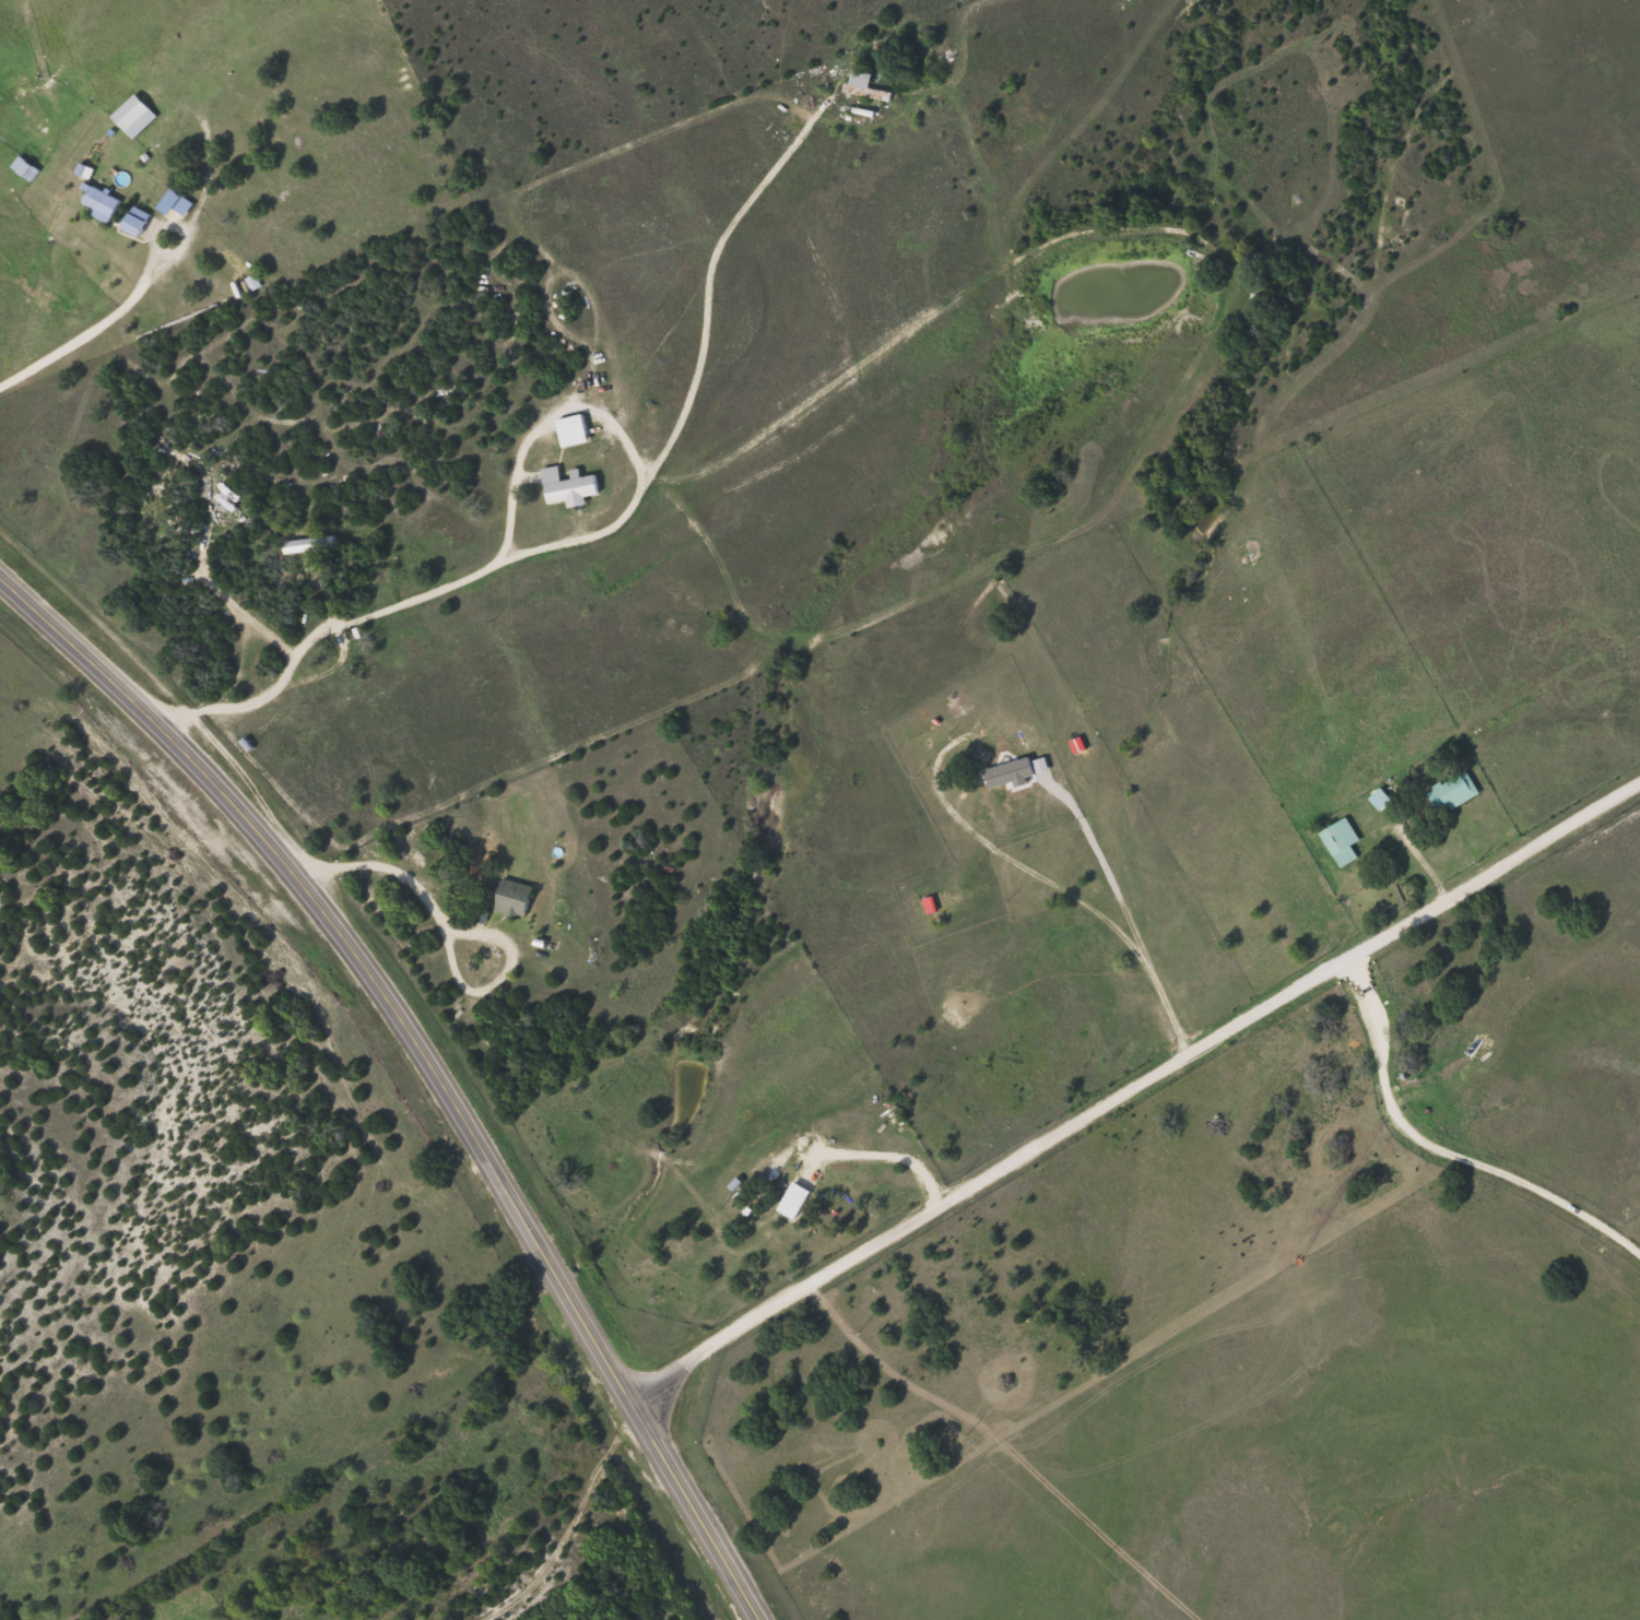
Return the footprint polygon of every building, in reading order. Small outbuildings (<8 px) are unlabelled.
[(884,98),(886,90),(863,85),(866,71),(845,67),(840,90),(884,98)] [(108,115),(131,138),(154,114),(131,91),(108,115)] [(76,200),(96,212),(95,214),(106,221),(118,201),(87,182),(76,200)] [(136,236),(148,214),(129,203),(117,225),(136,236)] [(553,417),(557,445),(584,441),(580,412),(553,417)] [(277,539),(279,554),(299,552),(301,568),(320,566),(318,548),(332,547),(330,534),(277,539)] [(978,767),(982,787),(1026,776),(1021,756),(978,767)] [(1431,814),(1475,794),(1464,769),(1420,789),(1431,814)] [(1315,831),(1336,866),(1354,856),(1347,844),(1356,839),(1342,815),(1315,831)] [(525,915),(527,881),(494,879),(492,913),(525,915)] [(944,909),(937,890),(921,896),(928,915),(944,909)]
